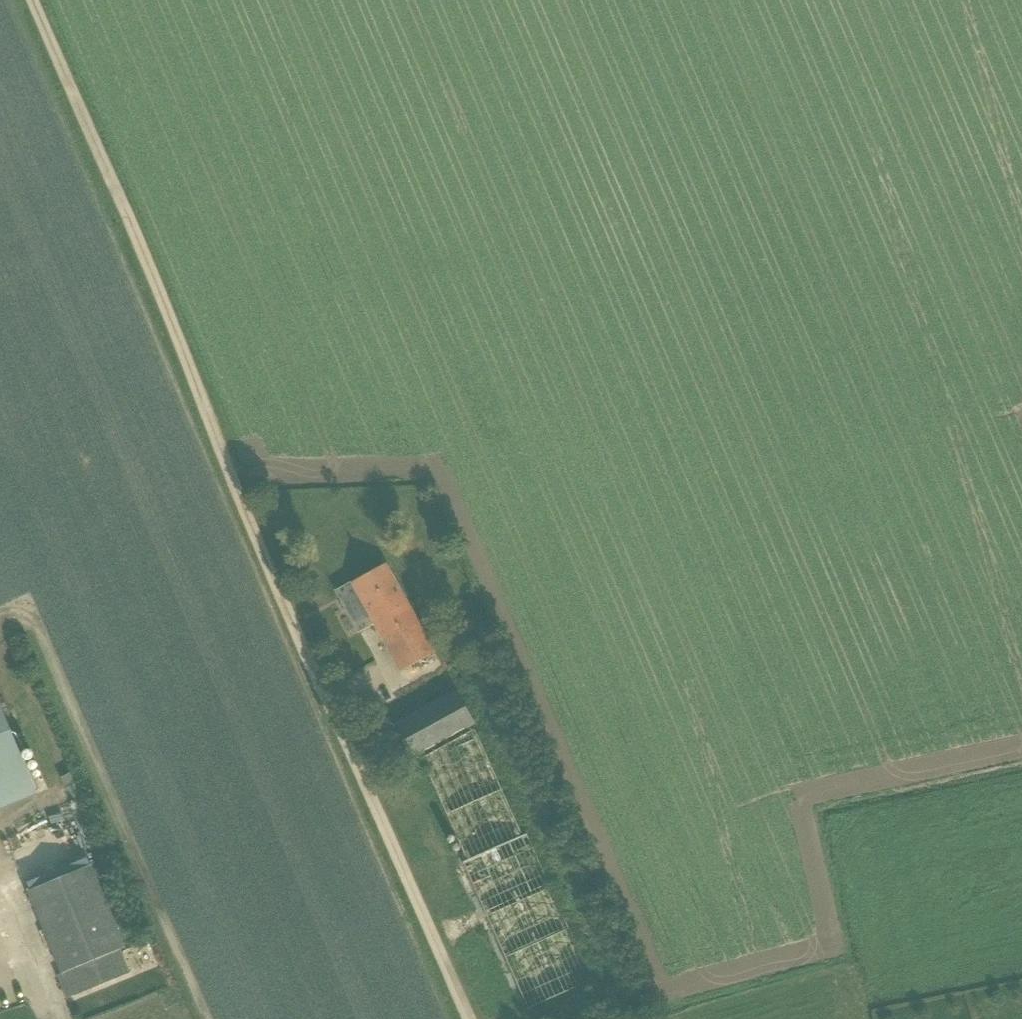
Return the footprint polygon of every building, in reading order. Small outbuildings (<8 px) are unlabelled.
[(437,653),(386,563),(352,583),(337,591),(347,609),(362,600),(402,672),(437,653)] [(419,754),(474,725),(476,724),(458,691),(394,725),(412,758),(419,754)] [(37,794),(0,703),(0,809),(37,794)] [(474,725),(419,754),(467,861),(463,862),(528,1010),(593,983),(529,835),(523,837),(474,725)] [(63,974),(68,972),(121,950),(126,948),(92,866),(29,892),(63,974)] [(121,950),(68,972),(76,995),(130,973),(121,950)]
